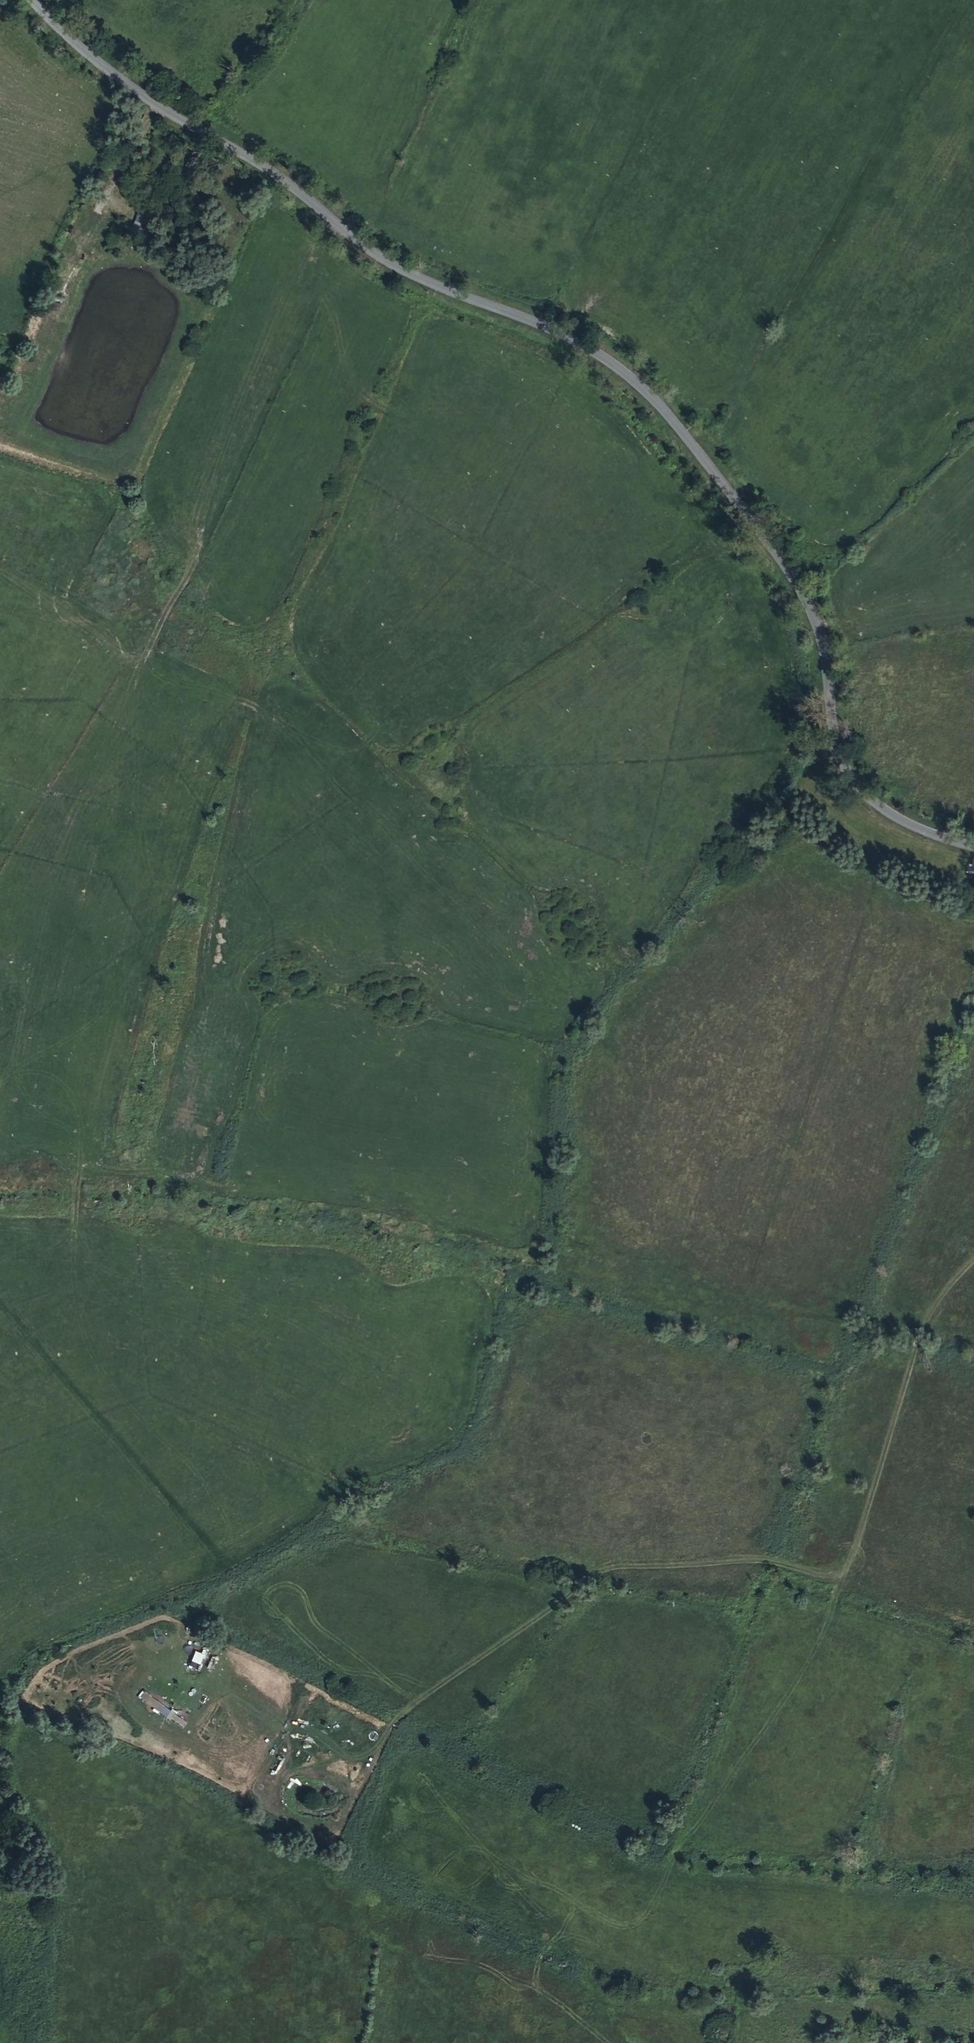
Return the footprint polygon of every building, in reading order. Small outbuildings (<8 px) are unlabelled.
[(200,1664),(204,1654),(195,1650),(190,1660),(200,1664)]
